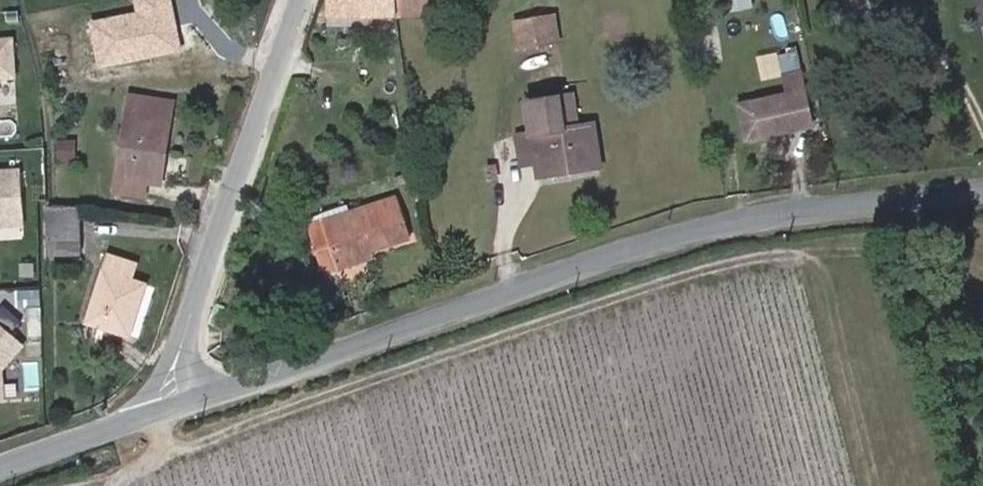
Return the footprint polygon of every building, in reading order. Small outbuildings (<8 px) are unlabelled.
[(334,21),(428,13),(427,0),(332,0),(334,21)] [(552,27),(511,33),(515,56),(556,49),(552,27)] [(8,50),(0,50),(0,88),(11,88),(8,50)] [(573,106),(560,108),(566,138),(579,135),(573,106)] [(798,126),(762,135),(772,169),(823,156),(810,106),(795,109),(798,126)] [(601,174),(593,132),(579,135),(566,138),(560,108),(531,113),(535,143),(539,172),(540,176),(566,172),(567,180),(601,174)] [(108,190),(138,194),(146,195),(150,166),(158,167),(162,133),(117,129),(108,190)] [(520,175),(539,172),(535,143),(515,146),(520,175)] [(166,155),(164,178),(176,179),(177,155),(166,155)] [(154,196),(158,167),(150,166),(146,195),(154,196)] [(566,172),(540,176),(541,185),(567,180),(566,172)] [(13,181),(0,182),(0,227),(16,226),(13,181)] [(135,211),(138,194),(108,190),(106,205),(135,211)] [(336,273),(340,270),(338,264),(368,254),(406,242),(393,203),(309,232),(323,277),(336,273)] [(37,267),(48,266),(46,214),(35,215),(37,267)] [(47,215),(46,214),(48,266),(66,266),(67,218),(47,215)] [(124,277),(97,269),(73,349),(75,356),(87,359),(93,356),(97,340),(119,348),(135,298),(120,293),(124,277)] [(18,357),(0,341),(0,377),(18,357)]
